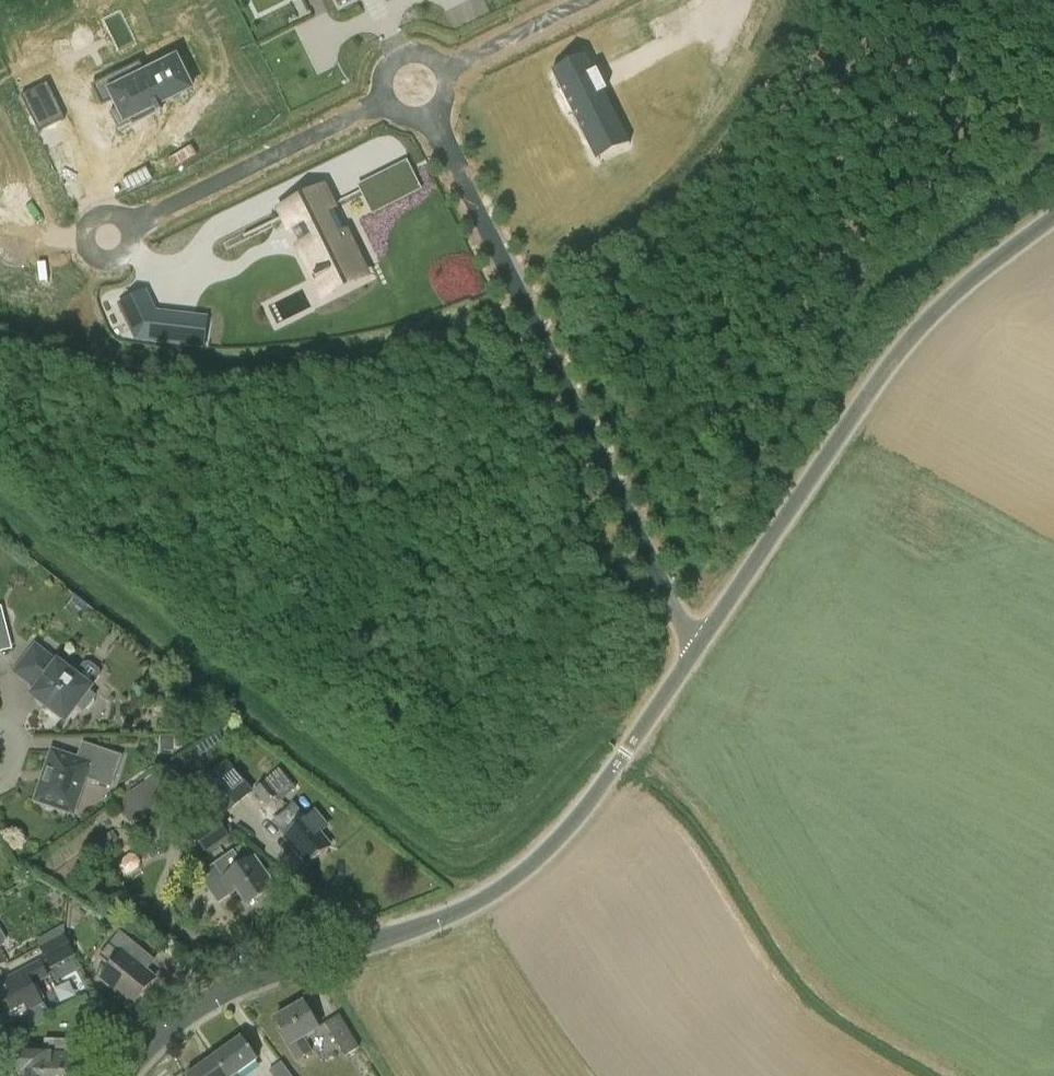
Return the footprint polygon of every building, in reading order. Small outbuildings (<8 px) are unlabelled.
[(134,80),(116,89),(110,79),(92,88),(99,102),(111,97),(117,110),(109,114),(118,131),(142,119),(137,111),(142,109),(147,106),(148,108),(152,106),(158,119),(162,117),(156,104),(168,98),(171,103),(173,101),(173,100),(181,96),(182,97),(187,94),(187,93),(192,91),(183,73),(184,72),(182,70),(180,71),(174,60),(155,70),(154,68),(151,69),(152,71),(147,74),(147,72),(144,74),(145,75),(134,80)] [(605,99),(608,98),(607,96),(604,98),(595,80),(598,79),(598,77),(595,79),(586,61),(552,78),(561,96),(557,98),(569,121),(573,119),(590,153),(623,136),(605,99)] [(39,132),(65,120),(47,84),(21,97),(39,132)] [(413,188),(402,165),(381,175),(393,199),(413,188)] [(317,277),(319,280),(359,260),(323,186),(286,205),(297,227),(302,224),(308,237),(304,240),(310,253),(315,251),(326,273),(317,277)] [(144,293),(120,305),(137,339),(151,341),(154,313),(144,293)] [(179,316),(176,344),(191,346),(194,318),(179,316)] [(12,650),(7,628),(2,607),(0,608),(0,653),(12,650)] [(58,663),(57,664),(35,647),(16,672),(38,689),(32,697),(65,722),(77,706),(82,710),(88,709),(94,703),(93,696),(88,693),(91,689),(72,674),(71,671),(64,666),(61,666),(58,663)] [(173,736),(159,736),(159,750),(173,750),(173,736)] [(78,760),(52,752),(35,801),(40,803),(40,804),(41,805),(42,806),(43,807),(45,809),(46,809),(48,810),(49,810),(50,810),(52,810),(53,810),(54,809),(56,808),(73,814),(85,778),(111,787),(121,757),(83,745),(78,760)] [(219,820),(250,793),(226,764),(195,792),(219,820)] [(266,780),(284,796),(295,784),(277,768),(266,780)] [(277,796),(265,781),(254,791),(266,805),(277,796)] [(168,797),(157,782),(120,808),(131,823),(168,797)] [(307,819),(295,805),(291,808),(290,807),(275,820),(287,833),(280,839),(304,867),(326,849),(331,845),(322,835),(330,829),(316,812),(307,819)] [(192,838),(205,856),(227,840),(215,822),(192,838)] [(214,866),(224,880),(208,891),(218,905),(238,891),(249,907),(260,900),(261,902),(274,893),(272,891),(275,889),(254,859),(243,866),(233,852),(214,866)] [(51,971),(76,958),(65,936),(65,927),(50,934),(53,941),(39,948),(51,971)] [(106,953),(100,959),(113,969),(104,980),(135,1006),(156,982),(131,960),(141,949),(123,933),(106,953)] [(23,1014),(30,1026),(48,1016),(40,1001),(44,999),(36,983),(47,977),(40,963),(5,982),(7,986),(0,989),(0,1026),(23,1014)] [(312,1053),(304,1039),(319,1030),(304,1004),(276,1020),(284,1033),(282,1035),(298,1061),(312,1053)] [(359,1049),(340,1017),(319,1030),(327,1025),(346,1057),(359,1049)] [(214,1057),(227,1075),(239,1075),(238,1074),(258,1059),(242,1037),(214,1057)] [(23,1074),(23,1075),(71,1075),(73,1042),(54,1042),(54,1050),(45,1050),(45,1055),(20,1054),(19,1074),(23,1074)] [(214,1057),(188,1075),(227,1075),(214,1057)] [(273,1075),(292,1075),(282,1063),(270,1071),(273,1075)]
